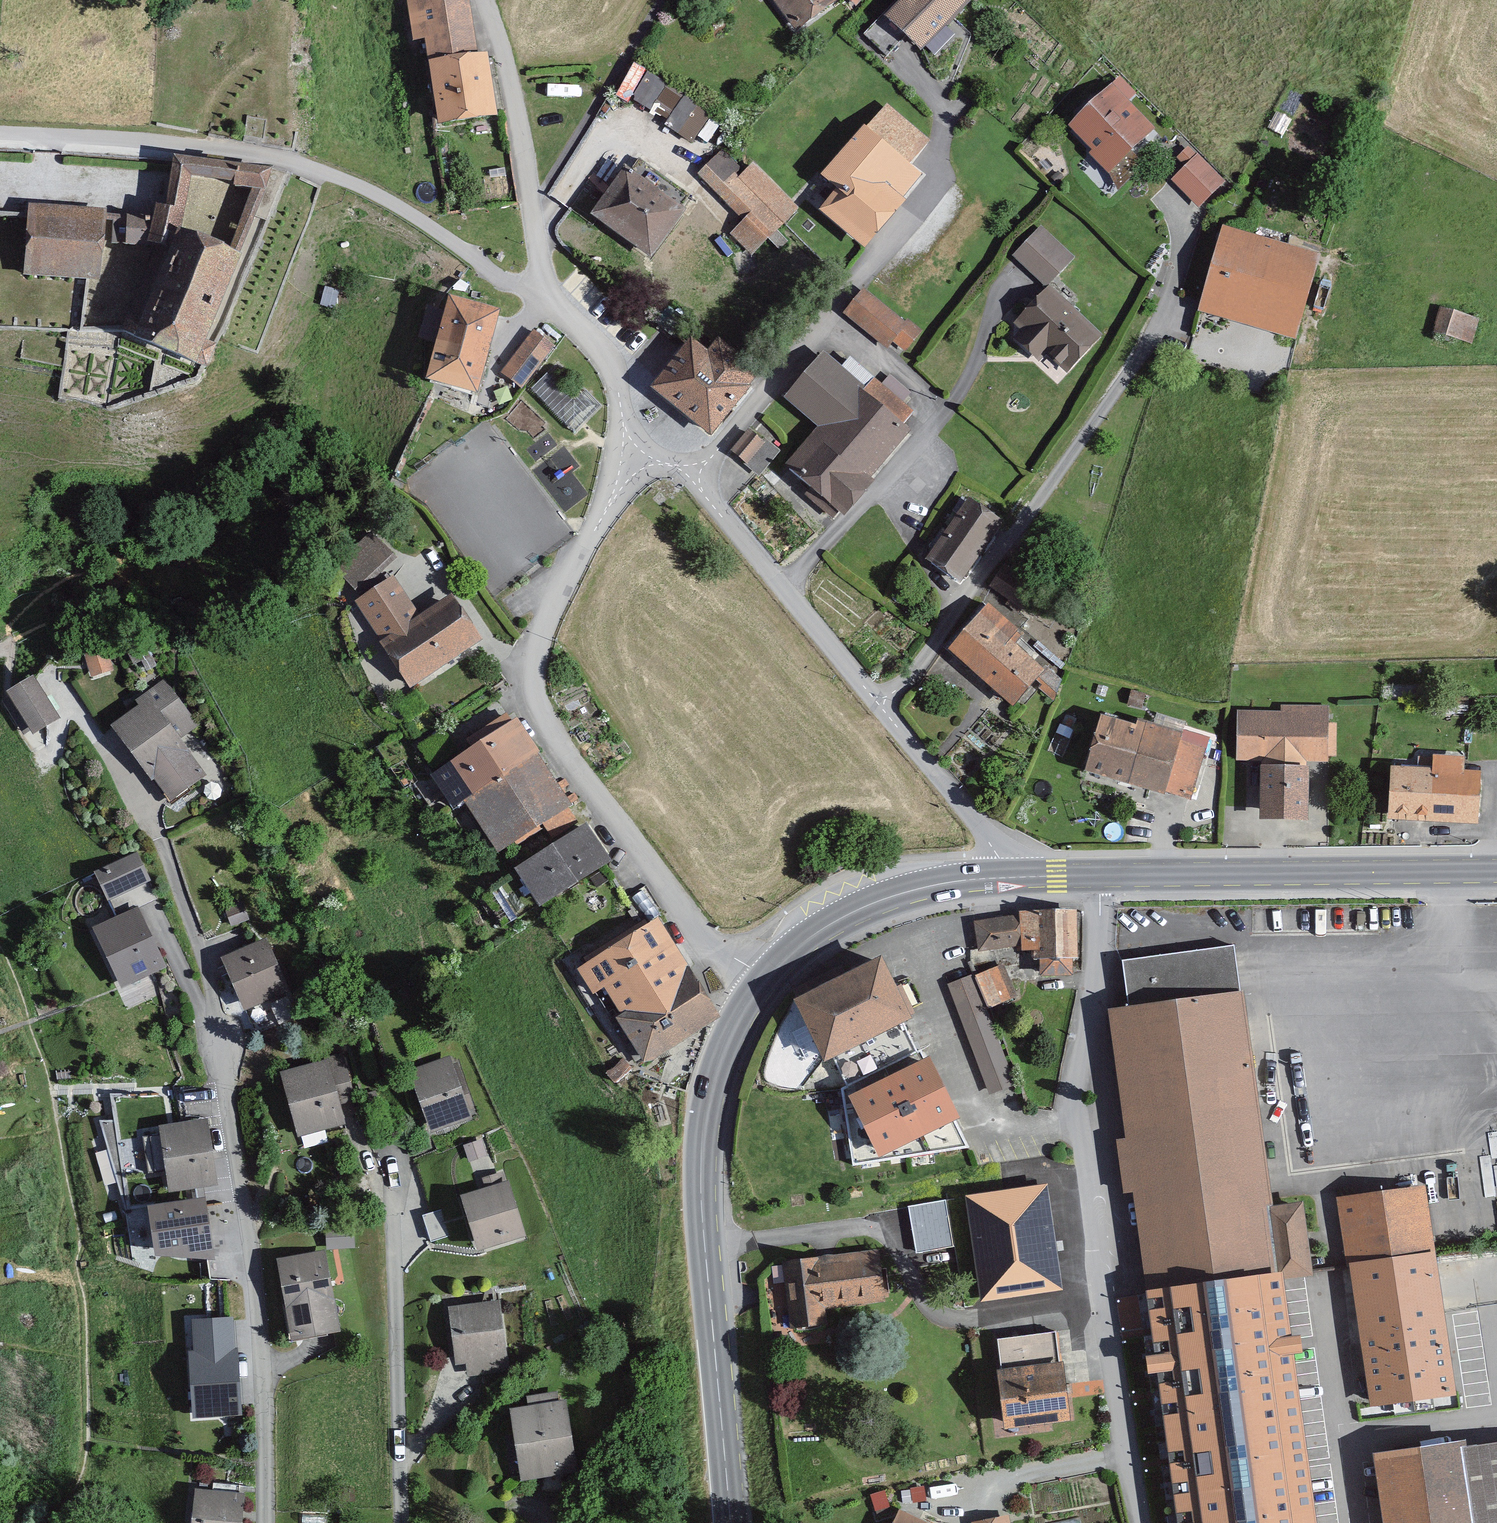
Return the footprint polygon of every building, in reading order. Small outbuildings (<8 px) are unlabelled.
[(495,119),(487,56),(471,58),(464,0),(403,0),(409,46),(423,44),(434,127),(495,119)] [(837,1),(837,0),(768,0),(793,33),(837,1)] [(920,52),(967,1),(965,0),(902,0),(885,19),(920,52)] [(861,38),(886,59),(901,41),(877,20),(861,38)] [(652,69),(632,96),(651,110),(652,109),(694,140),(713,116),(652,69)] [(1105,177),(1151,131),(1108,88),(1065,130),(1091,155),(1087,159),(1105,177)] [(905,167),(926,142),(883,107),(863,131),(860,129),(819,178),(834,191),(816,212),(862,251),(901,204),(899,202),(919,178),(905,167)] [(1175,161),(1183,168),(1169,182),(1196,208),(1221,183),(1187,149),(1175,161)] [(795,211),(750,163),(735,177),(716,157),(695,178),(739,224),(729,233),(749,254),(795,211)] [(250,195),(261,200),(266,176),(171,160),(169,169),(161,211),(182,216),(187,184),(250,195)] [(648,260),(681,212),(623,172),(590,220),(648,260)] [(222,260),(234,265),(261,200),(250,195),(222,260)] [(103,218),(104,213),(26,208),(25,217),(21,278),(99,284),(101,250),(103,218)] [(182,216),(161,211),(150,211),(149,221),(103,218),(101,250),(167,254),(173,240),(182,216)] [(1010,257),(1043,289),(1070,261),(1037,229),(1010,257)] [(1314,257),(1220,232),(1198,316),(1292,341),(1314,257)] [(222,260),(173,240),(167,254),(129,346),(202,376),(212,351),(201,347),(235,265),(234,265),(222,260)] [(902,322),(865,289),(843,314),(883,350),(891,341),(902,351),(919,333),(904,319),(902,322)] [(1100,337),(1047,289),(1012,327),(1019,333),(1012,340),(1036,362),(1044,354),(1066,374),(1100,337)] [(475,396),(495,316),(443,303),(423,383),(475,396)] [(1435,335),(1477,341),(1481,314),(1439,307),(1435,335)] [(551,349),(528,333),(499,373),(522,390),(551,349)] [(718,338),(706,354),(688,341),(648,395),(709,440),(761,370),(718,338)] [(909,414),(871,380),(861,391),(822,357),(783,401),(816,429),(787,463),(802,476),(796,482),(840,520),(871,485),(865,480),(906,434),(898,427),(909,414)] [(760,445),(745,433),(729,453),(743,465),(760,445)] [(1001,527),(967,502),(923,561),(957,586),(1001,527)] [(388,557),(368,537),(330,573),(350,594),(388,557)] [(1041,584),(1003,562),(986,590),(1025,612),(1041,584)] [(476,642),(448,598),(416,619),(391,580),(350,607),(403,689),(476,642)] [(1033,685),(1051,701),(1059,680),(1045,668),(1041,673),(1012,648),(1020,639),(984,608),(945,653),(1010,711),(1033,685)] [(82,647),(90,677),(111,672),(103,642),(82,647)] [(57,719),(28,679),(2,697),(32,737),(57,719)] [(196,726),(161,680),(130,703),(135,710),(110,729),(169,806),(206,778),(177,740),(196,726)] [(1324,766),(1326,708),(1279,707),(1279,715),(1236,714),(1235,764),(1324,766)] [(1188,803),(1205,738),(1179,731),(1178,735),(1134,723),(1133,728),(1100,719),(1085,776),(1188,803)] [(567,807),(514,723),(426,779),(448,813),(459,806),(490,855),(567,807)] [(1476,828),(1480,776),(1461,775),(1462,762),(1433,760),(1432,772),(1389,769),(1386,823),(1476,828)] [(1307,824),(1308,772),(1260,771),(1259,823),(1307,824)] [(607,865),(581,828),(513,875),(538,912),(607,865)] [(93,873),(107,900),(146,880),(132,853),(93,873)] [(161,967),(131,908),(90,929),(120,988),(161,967)] [(1076,913),(1019,914),(1020,956),(1037,955),(1037,980),(1069,980),(1069,962),(1077,962),(1076,913)] [(1017,949),(1013,918),(972,923),(976,954),(1017,949)] [(716,1021),(653,922),(574,972),(590,997),(601,991),(620,1021),(613,1025),(641,1069),(716,1021)] [(287,990),(263,940),(220,961),(243,1011),(287,990)] [(1233,949),(1123,964),(1129,1012),(1108,1015),(1126,1143),(1117,1144),(1121,1171),(1124,1194),(1130,1193),(1176,1522),(1318,1522),(1283,1274),(1311,1270),(1302,1204),(1269,1208),(1233,949)] [(823,1067),(909,1025),(879,963),(792,1005),(823,1067)] [(1018,999),(1000,966),(972,981),(990,1014),(1018,999)] [(349,1088),(339,1054),(322,1059),(323,1063),(277,1077),(296,1141),(345,1126),(335,1092),(349,1088)] [(452,1061),(406,1078),(426,1134),(472,1118),(452,1061)] [(958,1124),(927,1065),(848,1105),(878,1165),(958,1124)] [(216,1186),(204,1122),(158,1130),(169,1194),(216,1186)] [(467,1143),(470,1158),(487,1155),(484,1140),(467,1143)] [(458,1199),(475,1254),(524,1238),(507,1184),(458,1199)] [(1046,1187),(968,1199),(984,1304),(1063,1292),(1046,1187)] [(1423,1187),(1333,1201),(1342,1263),(1347,1262),(1368,1405),(1454,1392),(1423,1187)] [(206,1197),(147,1206),(154,1255),(215,1259),(206,1197)] [(946,1199),(909,1206),(918,1252),(955,1245),(946,1199)] [(337,1331),(322,1252),(274,1261),(288,1340),(337,1331)] [(882,1304),(876,1252),(780,1263),(787,1328),(824,1324),(823,1311),(882,1304)] [(1141,1294),(1121,1296),(1125,1329),(1145,1327),(1141,1294)] [(467,1380),(509,1372),(496,1304),(446,1314),(456,1367),(464,1365),(467,1380)] [(194,1352),(188,1352),(192,1418),(241,1415),(234,1317),(192,1320),(194,1352)] [(1053,1332),(996,1338),(999,1367),(994,1368),(1000,1427),(1067,1420),(1062,1362),(1056,1363),(1053,1332)] [(573,1472),(565,1401),(508,1408),(517,1479),(573,1472)] [(1465,1443),(1464,1437),(1371,1450),(1381,1522),(1496,1522),(1496,1439),(1465,1443)] [(1071,1485),(1040,1493),(1048,1522),(1080,1522),(1071,1485)] [(191,1491),(188,1522),(240,1522),(242,1495),(191,1491)] [(896,1509),(889,1522),(923,1522),(896,1509)]
